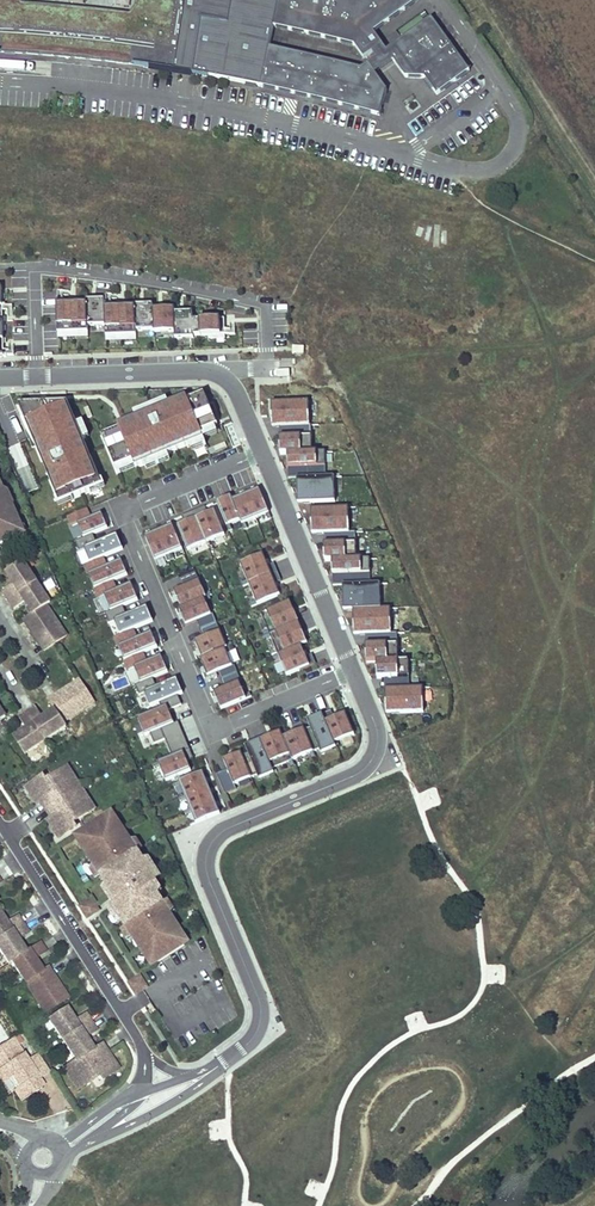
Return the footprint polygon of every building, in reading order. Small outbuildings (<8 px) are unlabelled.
[(97,16),(88,15),(70,13),(52,11),(35,10),(19,8),(15,0),(0,0),(0,51),(39,53),(137,65),(194,74),(261,87),(267,64),(269,55),(270,48),(275,27),(356,47),(365,60),(374,54),(384,47),(375,34),(421,2),(420,0),(143,0),(141,9),(134,20),(129,20),(124,19),(114,18),(97,16)] [(136,6),(130,14),(23,2),(22,0),(15,0),(19,8),(35,10),(52,11),(70,13),(88,15),(97,16),(114,18),(124,19),(129,20),(134,20),(141,9),(143,0),(137,0),(136,6)] [(433,20),(387,52),(394,62),(406,79),(426,80),(438,97),(471,73),(433,20)] [(388,67),(394,62),(387,52),(384,47),(379,51),(374,54),(378,60),(369,66),(376,75),(388,67)] [(269,55),(267,64),(261,87),(307,97),(380,117),(388,91),(376,75),(369,66),(362,70),(270,48),(269,55)] [(0,286),(0,357),(4,356),(4,355),(14,355),(14,351),(4,351),(2,311),(13,311),(13,305),(3,305),(2,286),(0,286)] [(62,301),(62,291),(58,291),(58,301),(57,301),(58,333),(88,332),(87,327),(86,300),(62,301)] [(105,299),(86,300),(87,327),(106,326),(107,336),(136,335),(136,331),(135,305),(135,303),(112,304),(112,294),(106,295),(107,304),(105,304),(105,299)] [(153,304),(135,305),(136,331),(154,330),(153,309),(153,304)] [(174,308),(153,309),(154,330),(154,332),(175,332),(174,312),(174,308)] [(193,312),(174,312),(175,332),(175,338),(194,338),(193,335),(193,320),(193,312)] [(225,319),(193,320),(193,335),(235,334),(235,329),(225,329),(225,319)] [(218,426),(205,393),(188,400),(190,405),(163,416),(162,414),(148,419),(149,422),(122,433),(123,435),(105,442),(116,468),(133,461),(136,467),(204,439),(201,433),(218,426)] [(309,402),(272,403),(273,417),(290,416),(290,427),(295,427),(310,426),(309,402)] [(101,481),(69,403),(51,404),(23,415),(58,499),(70,494),(72,498),(90,491),(88,487),(101,481)] [(280,438),(281,455),(288,455),(312,454),(311,426),(310,426),(295,427),(295,438),(280,438)] [(312,454),(288,455),(289,468),(306,468),(306,479),(326,478),(325,453),(312,454)] [(306,479),(297,479),(298,493),(315,493),(316,504),(335,503),(334,478),(326,478),(306,479)] [(9,540),(20,535),(22,529),(12,505),(9,506),(5,498),(7,497),(0,483),(0,544),(9,540)] [(270,513),(259,490),(233,501),(231,497),(217,503),(227,526),(241,520),(243,525),(270,513)] [(208,513),(205,507),(182,517),(185,524),(179,527),(188,551),(225,536),(215,510),(208,513)] [(348,509),(312,510),(312,524),(329,523),(330,534),(339,534),(349,533),(348,509)] [(90,519),(86,510),(68,517),(72,527),(77,524),(90,519)] [(107,529),(101,514),(90,519),(77,524),(83,539),(92,535),(107,529)] [(182,550),(172,526),(145,537),(155,561),(182,550)] [(325,545),(325,562),(333,562),(356,561),(355,533),(349,533),(339,534),(339,545),(325,545)] [(96,544),(92,535),(83,539),(75,542),(79,552),(84,549),(96,544)] [(117,552),(111,538),(96,544),(84,549),(90,563),(102,558),(117,552)] [(268,567),(263,554),(240,564),(249,584),(278,572),(274,564),(268,567)] [(106,568),(102,558),(90,563),(84,566),(88,575),(94,573),(106,568)] [(356,561),(333,562),(333,575),(350,575),(351,586),(371,586),(370,560),(356,561)] [(127,575),(121,561),(106,568),(94,573),(100,587),(112,582),(127,575)] [(32,633),(44,651),(55,644),(67,636),(53,615),(51,616),(45,607),(47,606),(51,603),(37,583),(23,562),(6,573),(15,586),(3,593),(14,609),(26,602),(33,614),(28,618),(36,631),(32,633)] [(206,598),(194,570),(179,577),(183,587),(174,591),(181,608),(181,609),(204,599),(206,598)] [(258,605),(280,596),(275,583),(281,581),(278,572),(249,584),(258,605)] [(116,591),(112,582),(100,587),(94,589),(98,599),(104,596),(116,591)] [(137,601),(131,585),(116,591),(104,596),(110,612),(122,607),(137,601)] [(351,586),(343,586),(343,600),(361,599),(361,610),(381,610),(380,585),(371,586),(351,586)] [(211,615),(204,599),(181,609),(181,608),(179,608),(186,625),(196,621),(211,615)] [(292,625),(284,605),(261,615),(270,635),(292,625)] [(45,607),(51,616),(53,615),(47,606),(45,607)] [(126,617),(122,607),(110,612),(105,615),(108,624),(126,617)] [(361,610),(353,611),(354,625),(371,624),(372,635),(381,635),(391,635),(390,609),(381,610),(361,610)] [(147,624),(141,610),(126,617),(108,624),(114,638),(132,630),(147,624)] [(211,615),(196,621),(200,631),(217,623),(213,614),(211,615)] [(28,618),(24,620),(32,633),(36,631),(28,618)] [(217,623),(200,631),(203,638),(220,631),(217,623)] [(301,646),(292,625),(270,635),(279,656),(301,646)] [(136,640),(132,630),(114,638),(118,647),(136,640)] [(227,648),(220,631),(203,638),(195,642),(202,659),(226,649),(227,648)] [(157,648),(151,634),(136,640),(118,647),(124,662),(142,654),(157,648)] [(398,662),(397,634),(391,635),(381,635),(381,645),(366,646),(367,663),(377,663),(398,662)] [(306,658),(301,646),(279,656),(287,676),(315,664),(312,656),(306,658)] [(233,666),(226,649),(202,659),(200,660),(207,676),(218,672),(233,666)] [(146,663),(142,654),(124,662),(128,671),(134,668),(146,663)] [(167,673),(161,657),(146,663),(134,668),(140,684),(152,679),(167,673)] [(409,689),(409,661),(398,662),(377,663),(378,679),(393,679),(393,690),(409,689)] [(233,666),(218,672),(221,680),(238,673),(234,665),(233,666)] [(241,682),(238,673),(221,680),(225,688),(239,682),(241,682)] [(156,688),(152,679),(140,684),(135,686),(139,696),(144,694),(156,688)] [(79,680),(66,689),(69,693),(82,685),(79,680)] [(177,696),(170,682),(156,688),(144,694),(150,708),(159,704),(177,696)] [(225,688),(214,693),(221,710),(246,700),(239,682),(225,688)] [(14,737),(25,754),(46,740),(66,727),(64,723),(85,710),(83,707),(93,701),(82,685),(69,693),(66,689),(48,701),(55,711),(43,718),(35,707),(19,718),(26,729),(14,737)] [(393,690),(386,690),(386,704),(404,703),(404,714),(423,713),(423,689),(409,689),(393,690)] [(180,705),(177,696),(159,704),(161,709),(137,719),(145,737),(150,735),(154,744),(164,740),(172,757),(158,763),(165,781),(190,771),(186,762),(193,759),(178,723),(168,727),(162,713),(180,705)] [(93,701),(83,707),(85,710),(94,703),(93,701)] [(353,735),(344,714),(334,718),(330,710),(321,714),(333,743),(353,735)] [(333,743),(321,714),(312,718),(315,725),(304,730),(313,752),(333,743)] [(304,730),(301,723),(292,727),(294,733),(283,738),(292,761),(313,752),(304,730)] [(292,761),(283,738),(280,732),(268,736),(271,742),(262,746),(272,769),(292,761)] [(272,769),(262,746),(253,750),(253,751),(242,756),(251,778),(272,769)] [(242,756),(240,753),(222,760),(227,770),(216,774),(224,794),(236,789),(234,785),(251,778),(242,756)] [(95,810),(68,767),(53,777),(58,785),(51,789),(46,782),(43,777),(26,788),(37,805),(41,803),(51,819),(48,822),(59,839),(76,828),(73,824),(68,816),(75,812),(80,820),(95,810)] [(208,787),(202,773),(178,783),(184,797),(208,787)] [(58,785),(53,777),(46,782),(51,789),(58,785)] [(214,801),(208,787),(184,797),(190,810),(214,801)] [(219,815),(214,801),(190,810),(196,824),(219,815)] [(80,820),(75,812),(68,816),(73,824),(80,820)] [(178,929),(150,885),(145,888),(140,880),(150,873),(121,829),(119,830),(110,815),(79,835),(89,849),(85,852),(111,893),(112,894),(113,895),(114,895),(116,896),(117,896),(118,896),(120,896),(123,901),(118,904),(113,908),(142,952),(146,950),(156,964),(185,945),(176,930),(178,929)] [(155,882),(150,873),(140,880),(145,888),(150,885),(155,882)] [(123,901),(120,896),(118,896),(117,896),(116,896),(114,895),(113,895),(112,894),(111,893),(118,904),(123,901)] [(98,911),(91,900),(87,903),(95,914),(98,911)] [(95,914),(87,903),(80,908),(87,919),(95,914)] [(34,960),(45,952),(39,944),(25,954),(16,941),(28,934),(17,917),(6,924),(0,916),(0,952),(8,964),(10,962),(38,1005),(40,1003),(46,1013),(63,1002),(54,989),(59,986),(47,968),(42,972),(34,960)] [(156,964),(146,950),(142,952),(152,967),(156,964)] [(146,988),(139,978),(129,985),(136,995),(146,988)] [(67,999),(59,986),(54,989),(63,1002),(67,999)] [(103,1056),(97,1047),(92,1050),(84,1038),(95,1031),(85,1015),(74,1022),(65,1009),(48,1020),(75,1062),(63,1070),(76,1091),(92,1081),(87,1074),(93,1069),(98,1077),(101,1081),(118,1070),(107,1053),(103,1056)] [(20,1043),(15,1035),(12,1038),(16,1045),(20,1043)] [(0,1045),(0,1072),(5,1080),(7,1078),(11,1076),(18,1087),(15,1089),(13,1090),(21,1101),(35,1091),(28,1080),(35,1076),(37,1079),(39,1079),(49,1072),(37,1053),(26,1060),(16,1045),(12,1038),(0,1045)] [(107,1053),(101,1045),(97,1047),(103,1056),(107,1053)] [(98,1077),(93,1069),(87,1074),(92,1081),(98,1077)] [(11,1076),(7,1078),(15,1089),(18,1087),(11,1076)] [(28,1080),(35,1091),(43,1086),(39,1079),(37,1079),(35,1076),(28,1080)]
